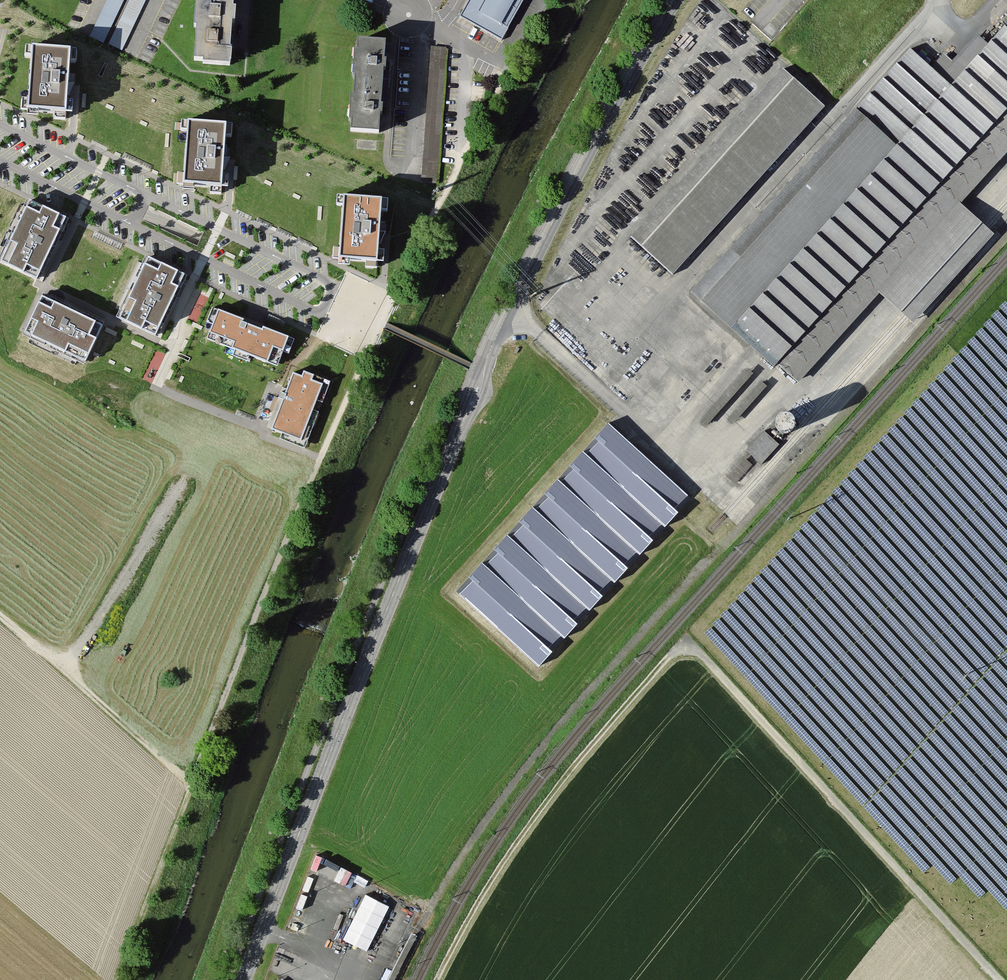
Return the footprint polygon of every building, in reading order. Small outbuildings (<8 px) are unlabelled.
[(234,0),(197,0),(195,33),(197,33),(195,66),(204,67),(204,70),(230,72),(234,0)] [(460,17),(502,41),(525,0),(470,0),(460,17)] [(953,87),(912,50),(859,109),(900,145),(731,332),(773,370),(779,363),(800,383),(882,292),(894,303),(900,309),(979,221),(972,215),(961,205),(1006,153),(1006,27),(953,87)] [(385,51),(358,49),(357,59),(355,58),(353,83),(355,83),(354,103),(351,103),(350,127),(353,128),(352,138),(378,140),(385,51)] [(448,50),(432,49),(423,183),(439,184),(448,50)] [(69,56),(34,53),(30,112),(65,115),(69,56)] [(788,71),(633,238),(673,275),(828,107),(788,71)] [(859,109),(691,296),(731,332),(900,145),(859,109)] [(224,129),(190,127),(186,186),(219,188),(224,129)] [(380,205),(346,203),(341,261),(375,264),(380,205)] [(64,223),(30,207),(2,266),(36,282),(64,223)] [(184,280),(148,263),(120,323),(156,340),(184,280)] [(101,331),(42,302),(25,338),(84,367),(101,331)] [(287,342),(218,316),(208,343),(277,369),(287,342)] [(302,381),(293,378),(273,432),(300,443),(321,388),(310,384),(312,379),(304,376),(302,381)] [(268,425),(274,427),(285,396),(279,394),(268,425)] [(775,426),(777,430),(780,432),(784,434),(788,433),(791,432),(794,429),(795,425),(795,421),(793,417),(790,415),(787,413),(783,414),(779,415),(776,418),(775,422),(775,426)] [(541,666),(690,497),(610,426),(461,595),(541,666)] [(779,445),(765,433),(747,453),(761,465),(779,445)] [(388,904),(366,893),(345,937),(367,948),(388,904)]
